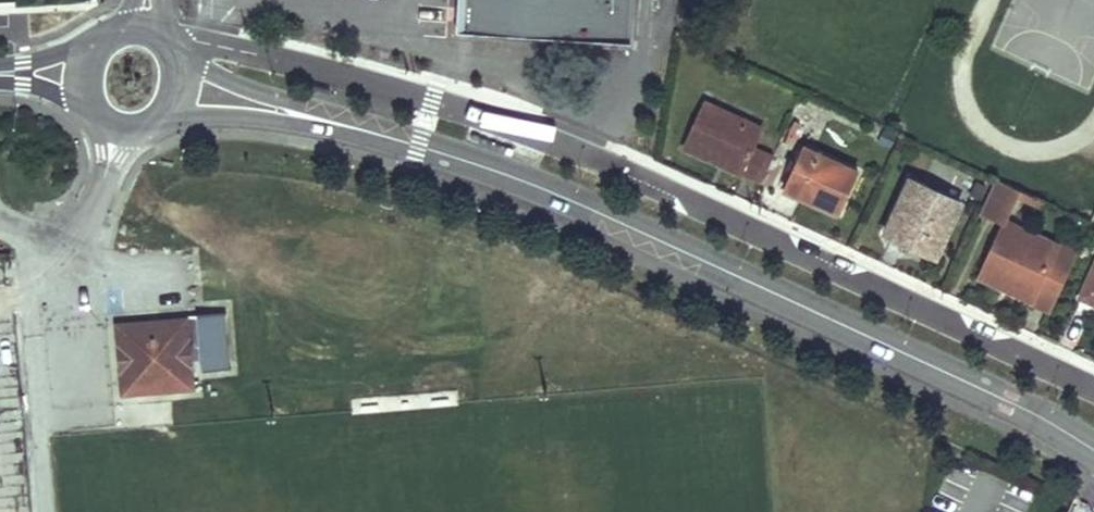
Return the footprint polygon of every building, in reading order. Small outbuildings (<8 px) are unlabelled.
[(549,36),(630,42),(633,0),(470,0),(468,31),(549,36)] [(707,101),(685,149),(762,183),(774,155),(753,146),(762,127),(707,101)] [(804,147),(795,167),(786,186),(839,211),(857,172),(804,147)] [(884,232),(910,244),(937,257),(963,203),(910,177),(884,232)] [(1006,222),(1021,191),(999,180),(981,215),(1004,226),(1006,222)] [(1005,284),(1032,297),(1029,302),(1051,312),(1077,254),(1006,222),(1004,226),(981,277),(1003,287),(1005,284)] [(1081,297),(1093,302),(1093,270),(1081,297)] [(193,394),(188,323),(117,329),(123,399),(193,394)]
